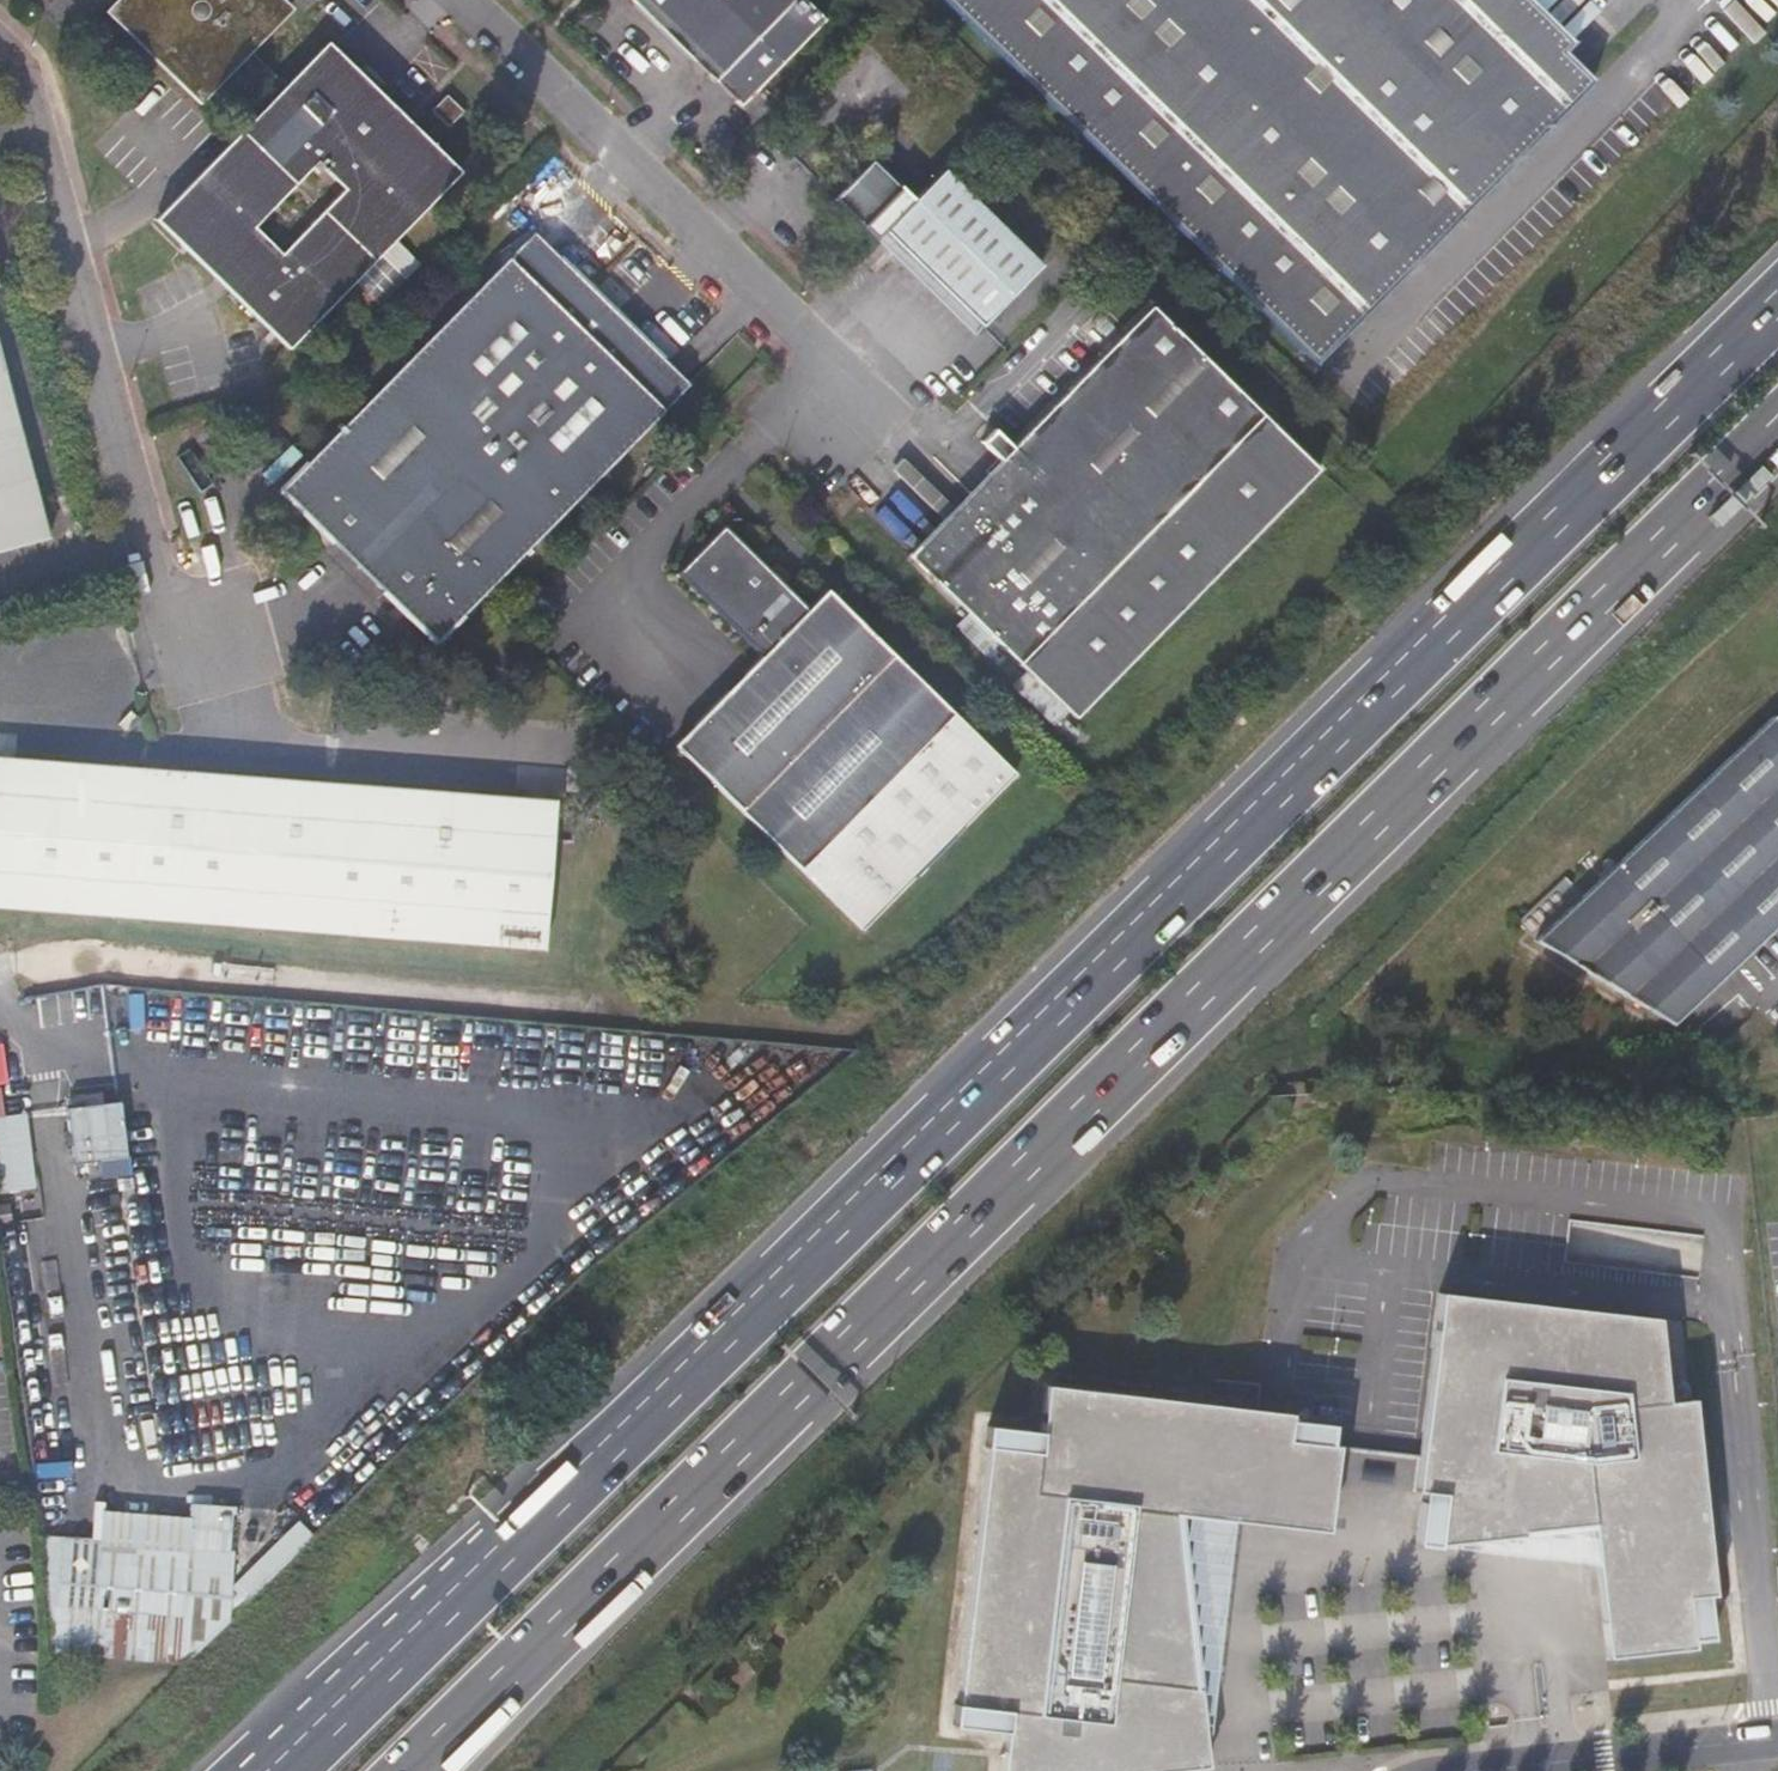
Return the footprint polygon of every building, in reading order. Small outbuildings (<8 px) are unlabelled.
[(110,18),(206,109),(246,69),(279,101),(161,222),(301,353),(464,178),(331,48),(292,87),(259,55),(298,15),(283,0),(127,0),(110,18)] [(714,85),(797,0),(627,0),(714,85)] [(1312,353),(1591,72),(1519,0),(955,0),(1312,353)] [(469,116),(453,100),(438,115),(454,131),(469,116)] [(936,374),(993,315),(896,221),(865,253),(822,211),(784,250),(828,292),(839,280),(936,374)] [(530,238),(276,499),(432,650),(686,389),(530,238)] [(1321,472),(1154,309),(1014,450),(996,432),(984,444),(1002,462),(988,476),(1000,487),(922,566),(969,613),(958,625),(989,655),(1001,643),(1029,670),(1015,685),(1056,725),(1070,710),(1076,716),(1321,472)] [(43,548),(0,373),(0,559),(43,548)] [(1000,487),(988,476),(911,556),(922,566),(1000,487)] [(676,747),(864,930),(1015,776),(827,593),(808,612),(787,591),(792,586),(775,568),(769,574),(721,528),(676,573),(763,658),(676,747)] [(1724,984),(1777,932),(1777,720),(1776,718),(1539,945),(1655,1015),(1707,966),(1724,984)] [(0,758),(0,908),(529,950),(540,801),(0,758)] [(1676,1028),(1724,984),(1707,966),(1655,1015),(1676,1028)] [(34,1186),(24,1114),(2,1117),(0,1099),(0,1191),(34,1186)] [(119,1103),(67,1109),(73,1164),(126,1157),(119,1103)] [(1444,1498),(1438,1548),(1551,1536),(1552,1538),(1552,1539),(1553,1540),(1554,1542),(1556,1542),(1558,1543),(1560,1542),(1562,1542),(1563,1541),(1565,1539),(1566,1537),(1566,1534),(1593,1532),(1607,1662),(1694,1652),(1693,1645),(1689,1601),(1708,1600),(1714,1599),(1693,1402),(1667,1404),(1658,1321),(1439,1295),(1420,1457),(1416,1494),(1422,1495),(1444,1498)] [(1290,1422),(1291,1415),(1275,1413),(1257,1411),(1046,1386),(1040,1433),(1038,1455),(987,1449),(956,1707),(1007,1713),(1004,1734),(1000,1770),(1198,1770),(1206,1770),(1191,1626),(1193,1625),(1195,1623),(1196,1621),(1196,1620),(1196,1617),(1195,1615),(1193,1613),(1192,1612),(1189,1612),(1179,1517),(1328,1535),(1338,1448),(1332,1447),(1288,1442),(1290,1422)] [(1333,1427),(1290,1422),(1288,1442),(1332,1447),(1333,1427)] [(1038,1455),(1040,1433),(986,1427),(984,1449),(987,1449),(1038,1455)] [(1438,1551),(1438,1548),(1444,1498),(1422,1495),(1416,1548),(1438,1551)] [(63,1539),(58,1606),(97,1608),(102,1542),(63,1539)] [(233,1554),(102,1542),(97,1608),(58,1606),(55,1652),(191,1657),(227,1622),(233,1554)] [(1689,1601),(1693,1645),(1713,1643),(1709,1606),(1708,1600),(1689,1601)] [(951,1728),(1004,1734),(1007,1713),(956,1707),(953,1706),(951,1728)]
